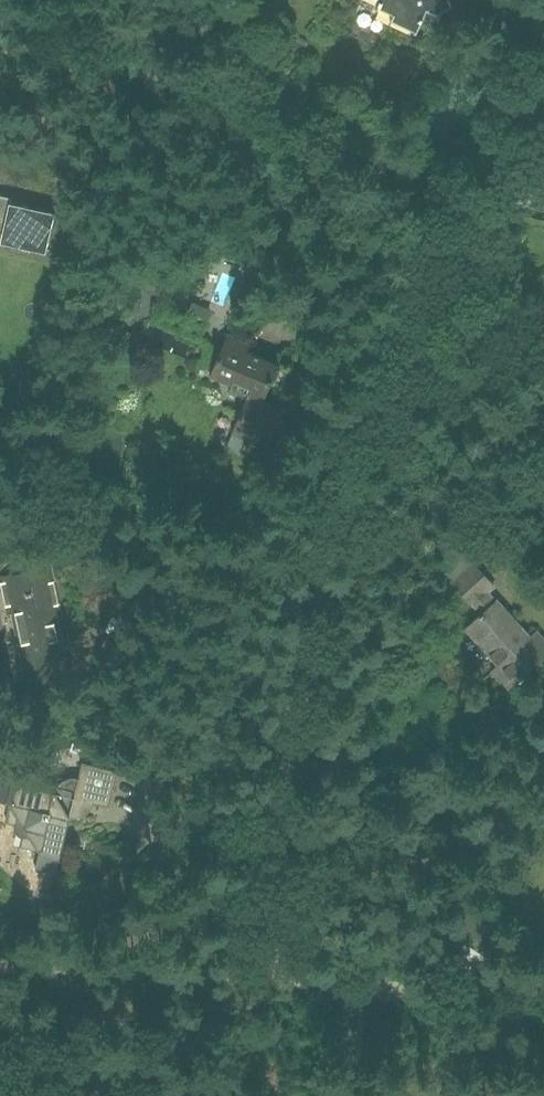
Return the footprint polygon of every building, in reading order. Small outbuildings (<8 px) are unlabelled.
[(377,1),(375,8),(379,10),(380,7),(394,13),(392,19),(416,31),(425,12),(438,18),(443,9),(452,6),(450,0),(376,0),(377,1)] [(8,233),(6,243),(47,252),(55,211),(10,202),(11,197),(0,195),(0,232),(8,233)] [(227,335),(211,374),(233,383),(230,392),(246,398),(232,431),(268,446),(284,409),(263,400),(278,366),(246,352),(249,344),(227,335)] [(481,615),(467,627),(500,664),(493,670),(508,686),(543,654),(543,641),(536,631),(529,637),(497,600),(498,600),(490,591),(497,585),(474,561),(452,583),(481,615)] [(50,566),(0,577),(8,614),(16,612),(23,643),(15,645),(24,686),(54,680),(48,652),(63,649),(55,613),(60,612),(50,566)] [(24,827),(21,846),(38,850),(39,851),(39,854),(35,870),(56,875),(60,858),(69,818),(70,818),(74,818),(77,818),(81,817),(85,815),(89,813),(92,809),(94,805),(94,803),(110,806),(117,771),(82,762),(78,778),(77,777),(75,777),(71,778),(67,779),(63,780),(59,784),(57,787),(55,792),(12,781),(0,778),(0,800),(7,801),(10,802),(11,803),(6,821),(24,827)]
